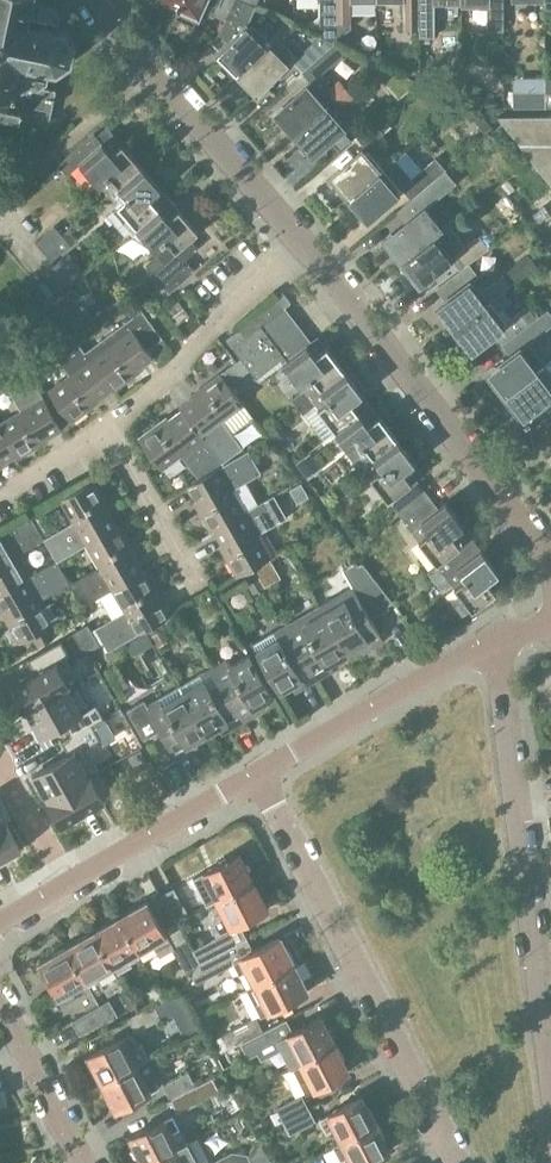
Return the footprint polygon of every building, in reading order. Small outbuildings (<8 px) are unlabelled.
[(21,121),(21,117),(49,123),(57,87),(40,84),(39,82),(45,80),(49,81),(49,78),(47,77),(48,71),(51,69),(51,67),(48,69),(48,66),(56,67),(57,72),(59,70),(59,66),(69,60),(74,61),(75,58),(71,57),(75,42),(78,41),(78,39),(74,39),(67,29),(68,24),(65,24),(64,27),(56,25),(56,22),(59,24),(60,21),(58,20),(60,13),(63,12),(62,10),(59,10),(56,5),(57,3),(55,2),(54,4),(51,3),(52,1),(49,0),(48,3),(35,0),(0,0),(0,117),(21,121)] [(179,7),(175,16),(193,24),(204,0),(164,0),(179,7)] [(215,11),(226,16),(233,0),(220,0),(215,11)] [(244,0),(233,0),(226,16),(238,22),(247,1),(244,0)] [(321,36),(335,42),(335,22),(335,0),(321,0),(321,36)] [(335,22),(351,22),(351,0),(335,0),(335,22)] [(403,27),(417,26),(417,0),(403,0),(403,1),(403,27)] [(420,33),(434,32),(434,0),(420,0),(420,33)] [(460,4),(460,6),(488,6),(488,28),(502,28),(502,0),(460,0),(460,4)] [(230,64),(237,71),(265,43),(246,23),(218,51),(220,53),(219,57),(226,64),(230,64)] [(265,43),(237,71),(246,80),(245,83),(252,90),(256,89),(257,91),(284,63),(285,63),(294,54),(275,35),(266,44),(265,43)] [(335,42),(321,36),(320,36),(292,61),(302,71),(334,43),(335,42)] [(334,43),(302,71),(312,82),(350,50),(334,43)] [(418,58),(402,58),(402,72),(417,72),(418,58)] [(545,76),(513,76),(513,90),(513,106),(545,106),(545,82),(545,76)] [(335,98),(344,90),(338,82),(329,90),(335,98)] [(307,86),(284,105),(277,112),(278,114),(277,118),(280,123),(284,122),(294,133),(324,107),(307,86)] [(344,90),(335,98),(342,106),(351,98),(344,90)] [(324,107),(294,133),(301,141),(300,145),(306,153),(310,152),(312,154),(342,129),(324,107)] [(365,147),(391,125),(382,114),(356,136),(365,147)] [(475,120),(485,133),(493,127),(483,114),(475,120)] [(497,116),(543,173),(550,167),(550,116),(497,116)] [(81,162),(109,194),(142,165),(113,132),(101,131),(97,134),(94,132),(59,163),(67,173),(81,162)] [(348,197),(379,171),(361,150),(331,176),(332,178),(331,182),(337,189),(341,189),(348,197)] [(379,171),(348,197),(356,206),(355,209),(361,217),(365,216),(367,218),(397,193),(402,189),(401,188),(413,177),(396,157),(379,171)] [(402,189),(411,199),(446,168),(437,157),(413,177),(401,188),(402,189)] [(137,226),(169,197),(142,165),(109,194),(137,226)] [(396,252),(402,260),(443,228),(425,205),(456,181),(446,168),(411,199),(400,208),(410,220),(386,240),(387,241),(385,246),(391,252),(396,252)] [(498,201),(506,196),(499,187),(492,192),(498,201)] [(199,231),(169,197),(137,226),(158,251),(145,263),(169,291),(194,269),(185,258),(198,247),(190,238),(199,231)] [(443,228),(402,260),(403,261),(410,270),(408,274),(414,282),(419,281),(420,283),(451,258),(460,269),(464,266),(455,254),(466,245),(449,223),(443,228)] [(55,225),(36,242),(52,260),(71,244),(55,225)] [(455,254),(464,266),(471,261),(487,248),(478,236),(455,254)] [(536,265),(528,254),(505,271),(514,282),(536,265)] [(64,256),(46,273),(62,291),(81,275),(64,256)] [(452,275),(437,286),(447,298),(437,306),(439,308),(437,311),(444,319),(447,318),(453,327),(454,328),(502,291),(509,285),(500,275),(477,292),(469,282),(481,273),(471,261),(464,266),(460,269),(452,275)] [(74,287),(56,303),(72,321),(90,305),(74,287)] [(502,291),(454,328),(461,337),(460,341),(465,348),(469,347),(471,349),(494,331),(503,342),(527,324),(540,314),(530,302),(510,317),(501,305),(508,299),(502,291)] [(238,360),(220,373),(227,382),(249,366),(259,380),(282,362),(282,363),(286,360),(277,349),(269,337),(260,326),(285,307),(284,307),(290,302),(284,294),(279,298),(278,299),(239,328),(245,337),(232,346),(241,357),(238,360)] [(176,323),(189,314),(178,300),(166,309),(176,323)] [(528,343),(550,325),(550,306),(540,314),(527,324),(503,342),(502,343),(511,354),(488,372),(490,374),(488,378),(494,385),(498,385),(505,394),(537,370),(545,364),(528,343)] [(260,326),(269,337),(293,318),(285,307),(260,326)] [(114,389),(127,379),(126,377),(153,356),(148,349),(163,337),(142,308),(85,351),(114,389)] [(302,330),(293,318),(269,337),(277,349),(302,330)] [(311,341),(302,330),(277,349),(286,360),(311,341)] [(72,421),(86,410),(84,408),(111,388),(113,390),(114,389),(85,351),(70,331),(49,347),(70,374),(48,390),(72,421)] [(318,336),(311,341),(286,360),(282,363),(303,389),(291,398),(297,406),(344,370),(318,336)] [(537,370),(505,394),(512,403),(510,407),(516,414),(520,414),(521,416),(550,393),(550,373),(545,364),(537,370)] [(33,448),(32,445),(62,428),(27,368),(5,381),(21,410),(0,422),(0,423),(19,456),(33,448)] [(314,404),(335,432),(371,405),(344,370),(297,406),(303,413),(314,404)] [(203,389),(181,406),(223,463),(243,448),(232,432),(253,416),(243,404),(227,382),(220,373),(202,387),(203,389)] [(335,432),(361,466),(397,439),(371,405),(335,432)] [(225,464),(223,463),(181,406),(180,407),(181,409),(155,429),(153,426),(139,437),(162,468),(182,456),(198,481),(225,464)] [(16,454),(17,457),(19,456),(0,423),(0,463),(16,454)] [(397,439),(361,466),(396,512),(424,490),(416,479),(423,473),(397,439)] [(198,481),(187,488),(204,514),(201,516),(211,531),(244,511),(258,504),(246,482),(262,473),(249,450),(225,464),(198,481)] [(117,525),(103,500),(100,496),(103,494),(94,479),(60,498),(73,521),(47,536),(44,538),(56,560),(57,561),(87,543),(120,524),(119,523),(117,525)] [(213,530),(228,554),(230,558),(228,559),(237,576),(270,557),(257,534),(287,517),(274,495),(258,504),(244,511),(211,531),(211,532),(213,530)] [(429,496),(401,518),(436,564),(472,537),(445,502),(437,507),(429,496)] [(0,533),(0,592),(36,571),(27,553),(16,559),(14,555),(44,538),(47,536),(43,531),(48,528),(39,513),(39,512),(38,511),(0,533)] [(70,583),(83,606),(100,596),(112,589),(146,569),(145,568),(143,569),(129,546),(126,541),(129,540),(120,524),(87,543),(99,565),(70,582),(70,583)] [(472,537),(436,564),(472,610),(507,583),(472,537)] [(287,551),(276,557),(280,564),(287,566),(293,562),(287,551)] [(10,620),(13,624),(10,626),(19,642),(32,635),(38,645),(54,636),(48,625),(53,623),(40,600),(70,583),(70,582),(57,561),(56,560),(36,571),(0,592),(0,602),(10,620)] [(357,584),(320,605),(347,653),(363,644),(364,646),(368,644),(370,648),(384,640),(370,615),(393,601),(362,562),(349,569),(357,584)] [(112,617),(95,627),(108,650),(146,628),(152,638),(167,630),(161,620),(169,615),(154,590),(152,585),(154,584),(146,569),(112,589),(100,596),(112,617)] [(243,578),(252,593),(264,586),(255,571),(243,578)] [(320,605),(286,625),(317,678),(331,671),(329,667),(333,665),(331,662),(347,653),(320,605)] [(88,624),(73,632),(89,660),(104,652),(88,624)] [(304,686),(317,678),(286,625),(253,644),(280,691),(296,682),(298,685),(302,682),(304,686)] [(35,672),(13,685),(27,709),(68,686),(55,663),(69,655),(61,640),(28,659),(35,672)] [(226,659),(213,667),(244,720),(257,713),(255,709),(259,707),(257,704),(274,695),(250,654),(230,665),(226,659)] [(213,667),(180,686),(207,733),(223,724),(224,727),(228,725),(230,728),(244,720),(213,667)] [(68,686),(27,709),(40,734),(63,721),(70,734),(71,735),(92,723),(93,724),(104,717),(95,701),(81,709),(68,686)] [(143,700),(127,709),(143,738),(160,729),(177,759),(191,751),(189,748),(193,745),(191,743),(207,733),(180,686),(146,705),(143,700)] [(69,754),(34,774),(48,799),(89,775),(90,776),(100,770),(86,746),(100,738),(93,724),(92,723),(71,735),(70,734),(61,740),(69,754)] [(141,747),(126,755),(135,770),(149,761),(141,747)] [(89,775),(48,799),(61,823),(103,800),(90,776),(89,775)] [(0,827),(0,859),(20,848),(6,823),(0,827)] [(218,900),(250,884),(254,881),(240,853),(236,855),(235,852),(223,858),(225,861),(193,877),(200,890),(211,885),(218,900)] [(218,900),(224,911),(214,916),(212,924),(218,936),(192,950),(200,962),(222,950),(247,938),(239,923),(268,908),(261,894),(257,896),(250,884),(218,900)] [(161,894),(175,920),(187,914),(174,888),(161,894)] [(200,962),(192,950),(177,922),(164,929),(162,927),(164,926),(160,920),(159,921),(147,900),(119,916),(139,951),(153,942),(160,955),(173,948),(190,978),(200,962)] [(119,916),(93,931),(113,965),(139,951),(119,916)] [(113,965),(93,931),(67,946),(87,980),(113,965)] [(249,969),(256,984),(284,970),(295,964),(288,950),(286,951),(284,948),(280,937),(233,961),(240,974),(249,969)] [(72,988),(87,980),(67,946),(39,962),(51,983),(50,984),(53,990),(54,989),(62,1003),(76,995),(72,988)] [(200,962),(190,978),(189,980),(192,985),(230,965),(222,950),(200,962)] [(284,970),(256,984),(264,999),(256,1003),(263,1016),(307,992),(301,979),(303,979),(295,964),(284,970)] [(156,1003),(166,998),(158,984),(149,989),(156,1003)] [(180,993),(155,1006),(162,1020),(187,1007),(180,993)] [(104,1009),(109,1018),(118,1013),(110,999),(100,1004),(104,1009)] [(154,1003),(129,1017),(136,1030),(161,1017),(154,1003)] [(104,1009),(100,1004),(72,1019),(80,1034),(109,1018),(104,1009)] [(230,1046),(243,1040),(264,1029),(257,1016),(223,1033),(230,1046)] [(293,1031),(284,1036),(278,1039),(284,1050),(292,1065),(336,1043),(329,1027),(327,1028),(322,1017),(299,1028),(299,1027),(292,1031),(293,1031)] [(264,1029),(243,1040),(249,1053),(275,1040),(268,1027),(264,1029)] [(93,1067),(101,1082),(149,1057),(141,1042),(137,1044),(131,1032),(117,1039),(111,1042),(111,1043),(89,1054),(95,1066),(93,1067)] [(344,1058),(336,1043),(292,1065),(301,1081),(307,1093),(320,1085),(321,1086),(327,1083),(326,1082),(349,1071),(342,1059),(344,1058)] [(159,1087),(155,1079),(165,1074),(155,1054),(149,1057),(101,1082),(109,1098),(111,1097),(117,1108),(139,1097),(139,1098),(145,1095),(145,1094),(159,1087)] [(170,1097),(196,1085),(189,1070),(163,1083),(170,1097)] [(203,1098),(196,1085),(170,1097),(178,1112),(203,1098)] [(277,1125),(309,1109),(302,1095),(270,1111),(277,1125)] [(343,1141),(377,1123),(369,1107),(368,1108),(362,1097),(340,1108),(340,1107),(334,1111),(320,1119),(327,1132),(335,1127),(343,1141)] [(316,1122),(309,1109),(277,1125),(284,1138),(316,1122)] [(173,1114),(159,1121),(159,1120),(148,1125),(148,1126),(131,1135),(137,1147),(135,1148),(143,1162),(147,1162),(188,1142),(173,1114)] [(343,1141),(349,1155),(341,1159),(342,1162),(368,1162),(390,1151),(384,1139),(385,1139),(377,1123),(343,1141)] [(147,1162),(199,1162),(188,1142),(147,1162)] [(231,1152),(209,1162),(236,1162),(231,1152)]
